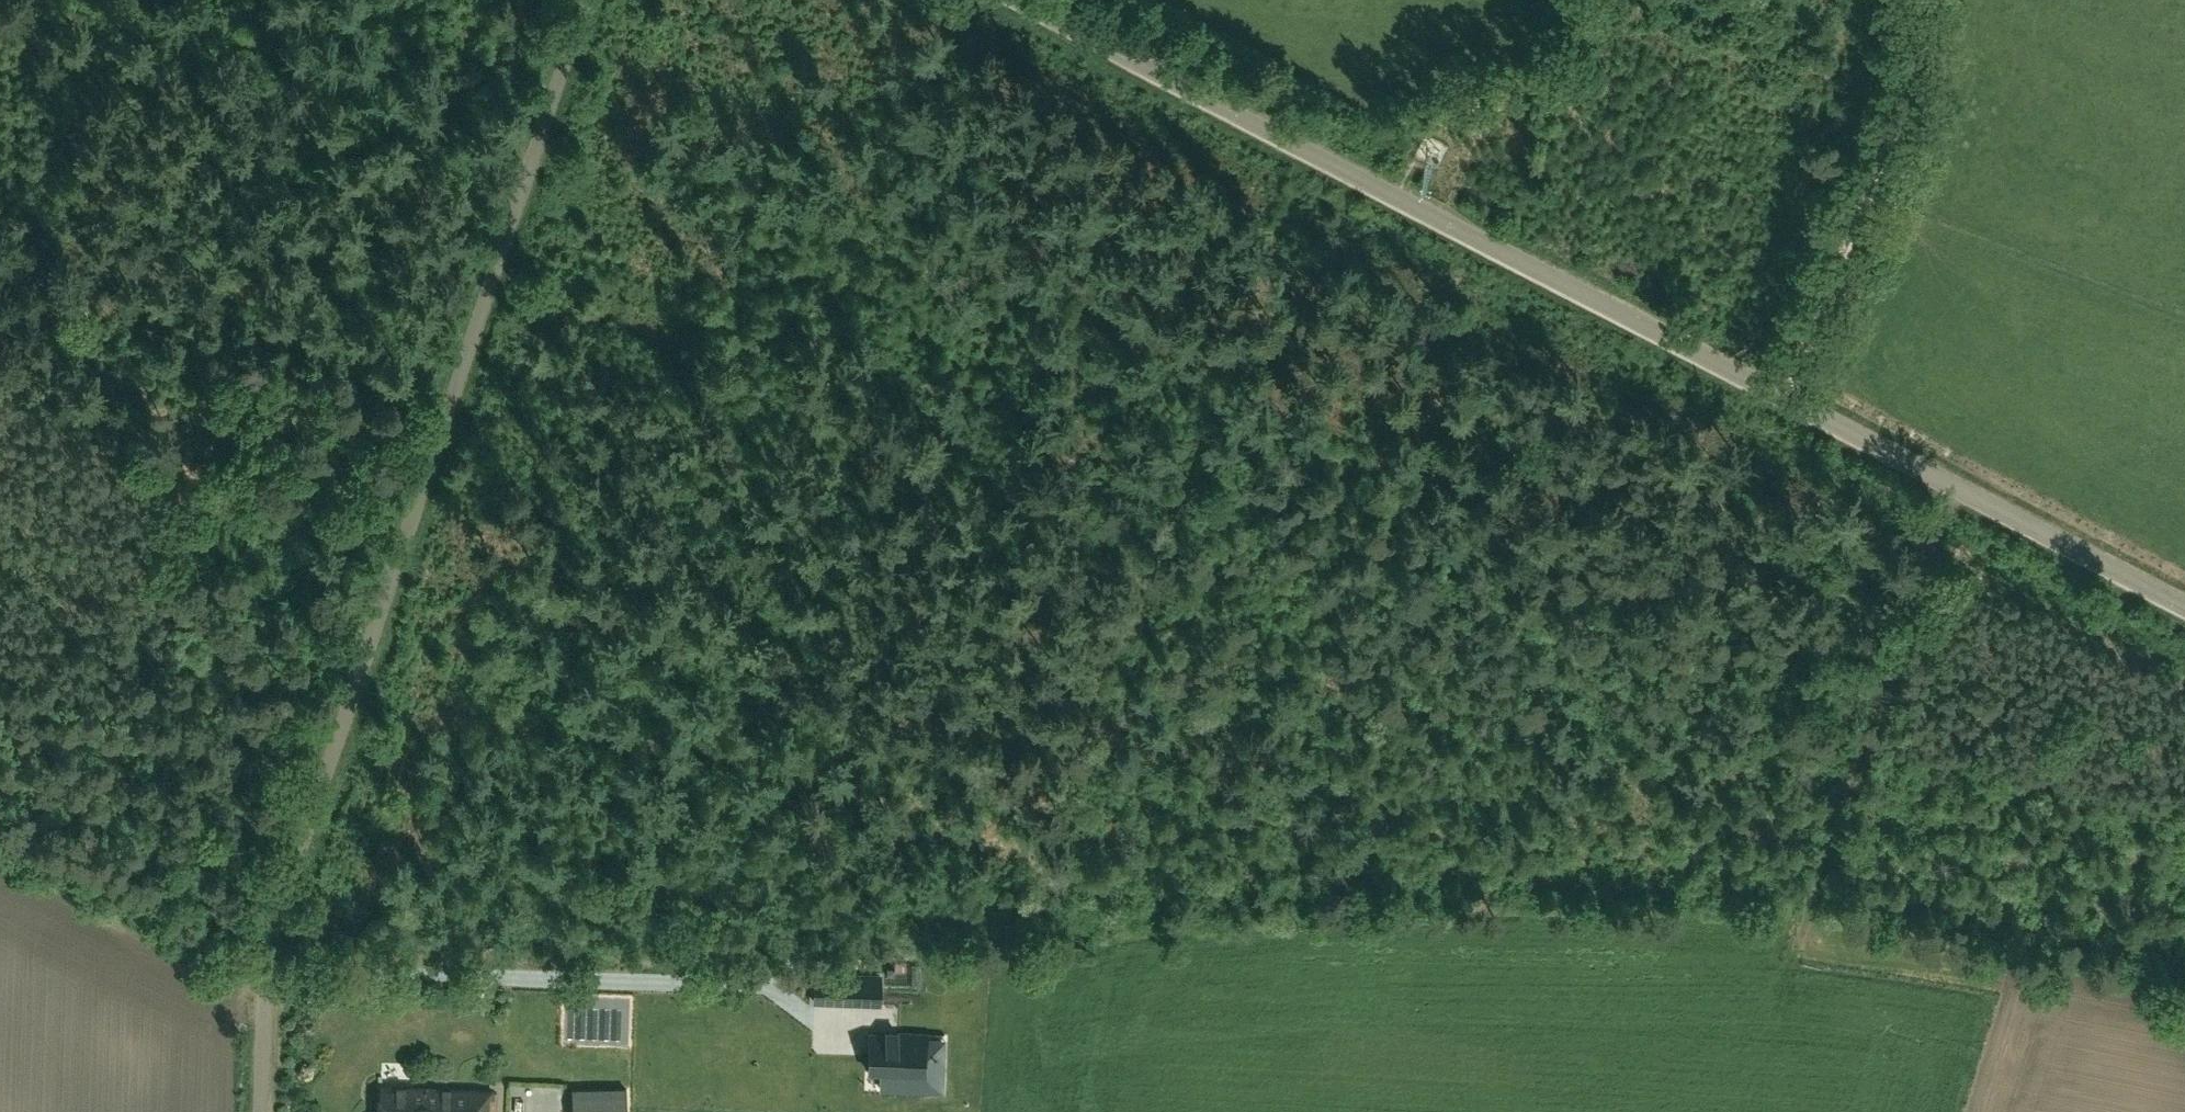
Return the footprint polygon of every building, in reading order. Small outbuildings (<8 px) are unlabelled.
[(816,975),(815,1002),(831,1003),(832,975),(816,975)] [(863,976),(862,1004),(879,1004),(880,977),(863,976)] [(949,1037),(863,1038),(864,1092),(947,1093),(947,1065),(949,1037)] [(495,1093),(381,1088),(380,1111),(494,1111),(495,1093)] [(626,1088),(575,1091),(576,1111),(628,1111),(626,1088)]
